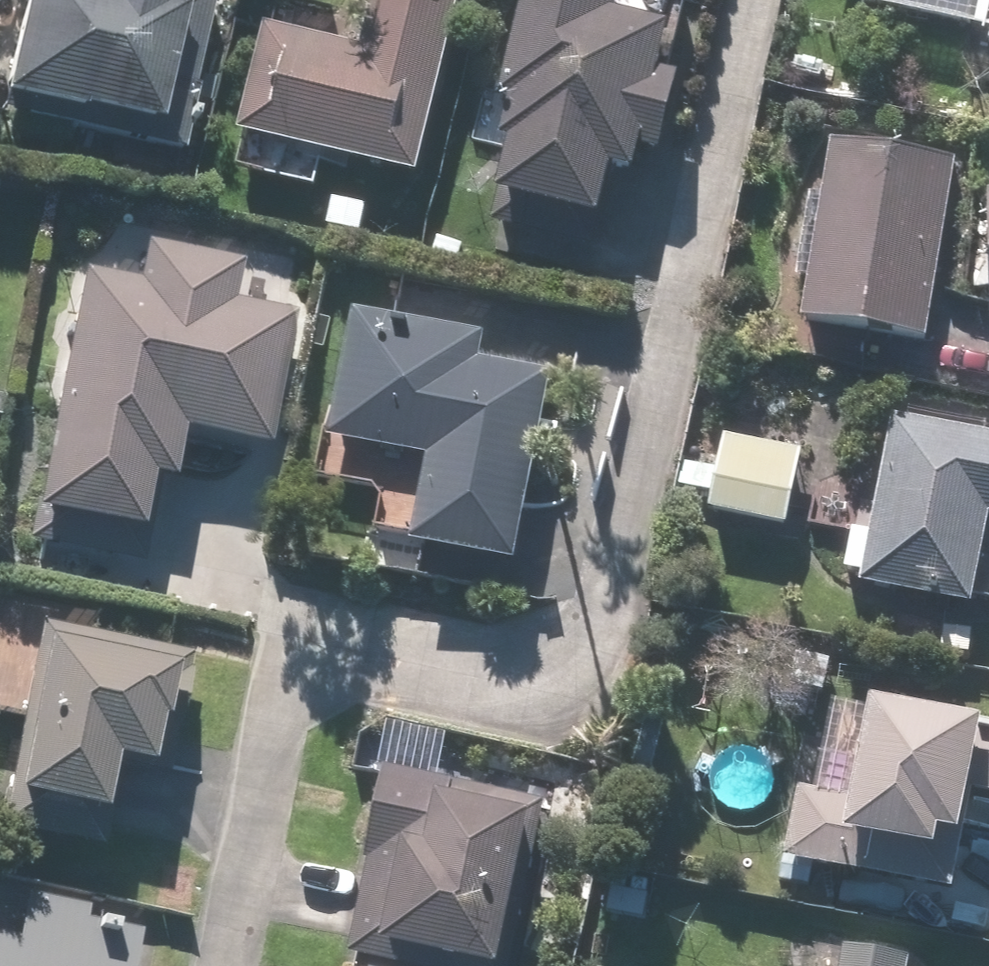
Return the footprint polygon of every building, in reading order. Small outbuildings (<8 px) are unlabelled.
[(0,97),(0,110),(149,137),(170,21),(156,18),(159,0),(18,0),(0,97)] [(451,0),(368,0),(356,52),(258,31),(234,141),(412,180),(451,0)] [(494,204),(599,220),(606,178),(632,182),(636,156),(660,160),(672,83),(659,81),(666,36),(607,27),(611,0),(526,0),(494,204)] [(800,326),(819,329),(814,364),(858,370),(862,335),(924,343),(949,165),(824,148),(800,326)] [(138,284),(80,273),(25,548),(130,569),(148,484),(162,487),(172,436),(261,454),(290,314),(230,302),(237,265),(145,246),(138,284)] [(478,340),(350,311),(311,483),(379,499),(371,533),(408,541),(405,552),(506,575),(549,384),(472,367),(478,340)] [(860,581),(858,593),(972,610),(986,519),(988,520),(988,439),(885,423),(871,507),(859,505),(854,534),(848,533),(841,578),(860,581)] [(721,437),(716,470),(682,465),(679,487),(699,489),(697,503),(711,506),(709,517),(786,529),(798,448),(721,437)] [(35,629),(0,809),(0,838),(88,855),(105,767),(140,774),(150,724),(157,725),(164,686),(184,690),(190,659),(35,629)] [(860,706),(853,757),(805,751),(788,873),(948,895),(961,799),(988,803),(988,724),(860,706)] [(380,774),(342,965),(348,965),(505,965),(537,806),(380,774)] [(0,935),(0,965),(127,965),(128,956),(0,935)] [(903,958),(807,942),(803,965),(902,965),(903,958)]
